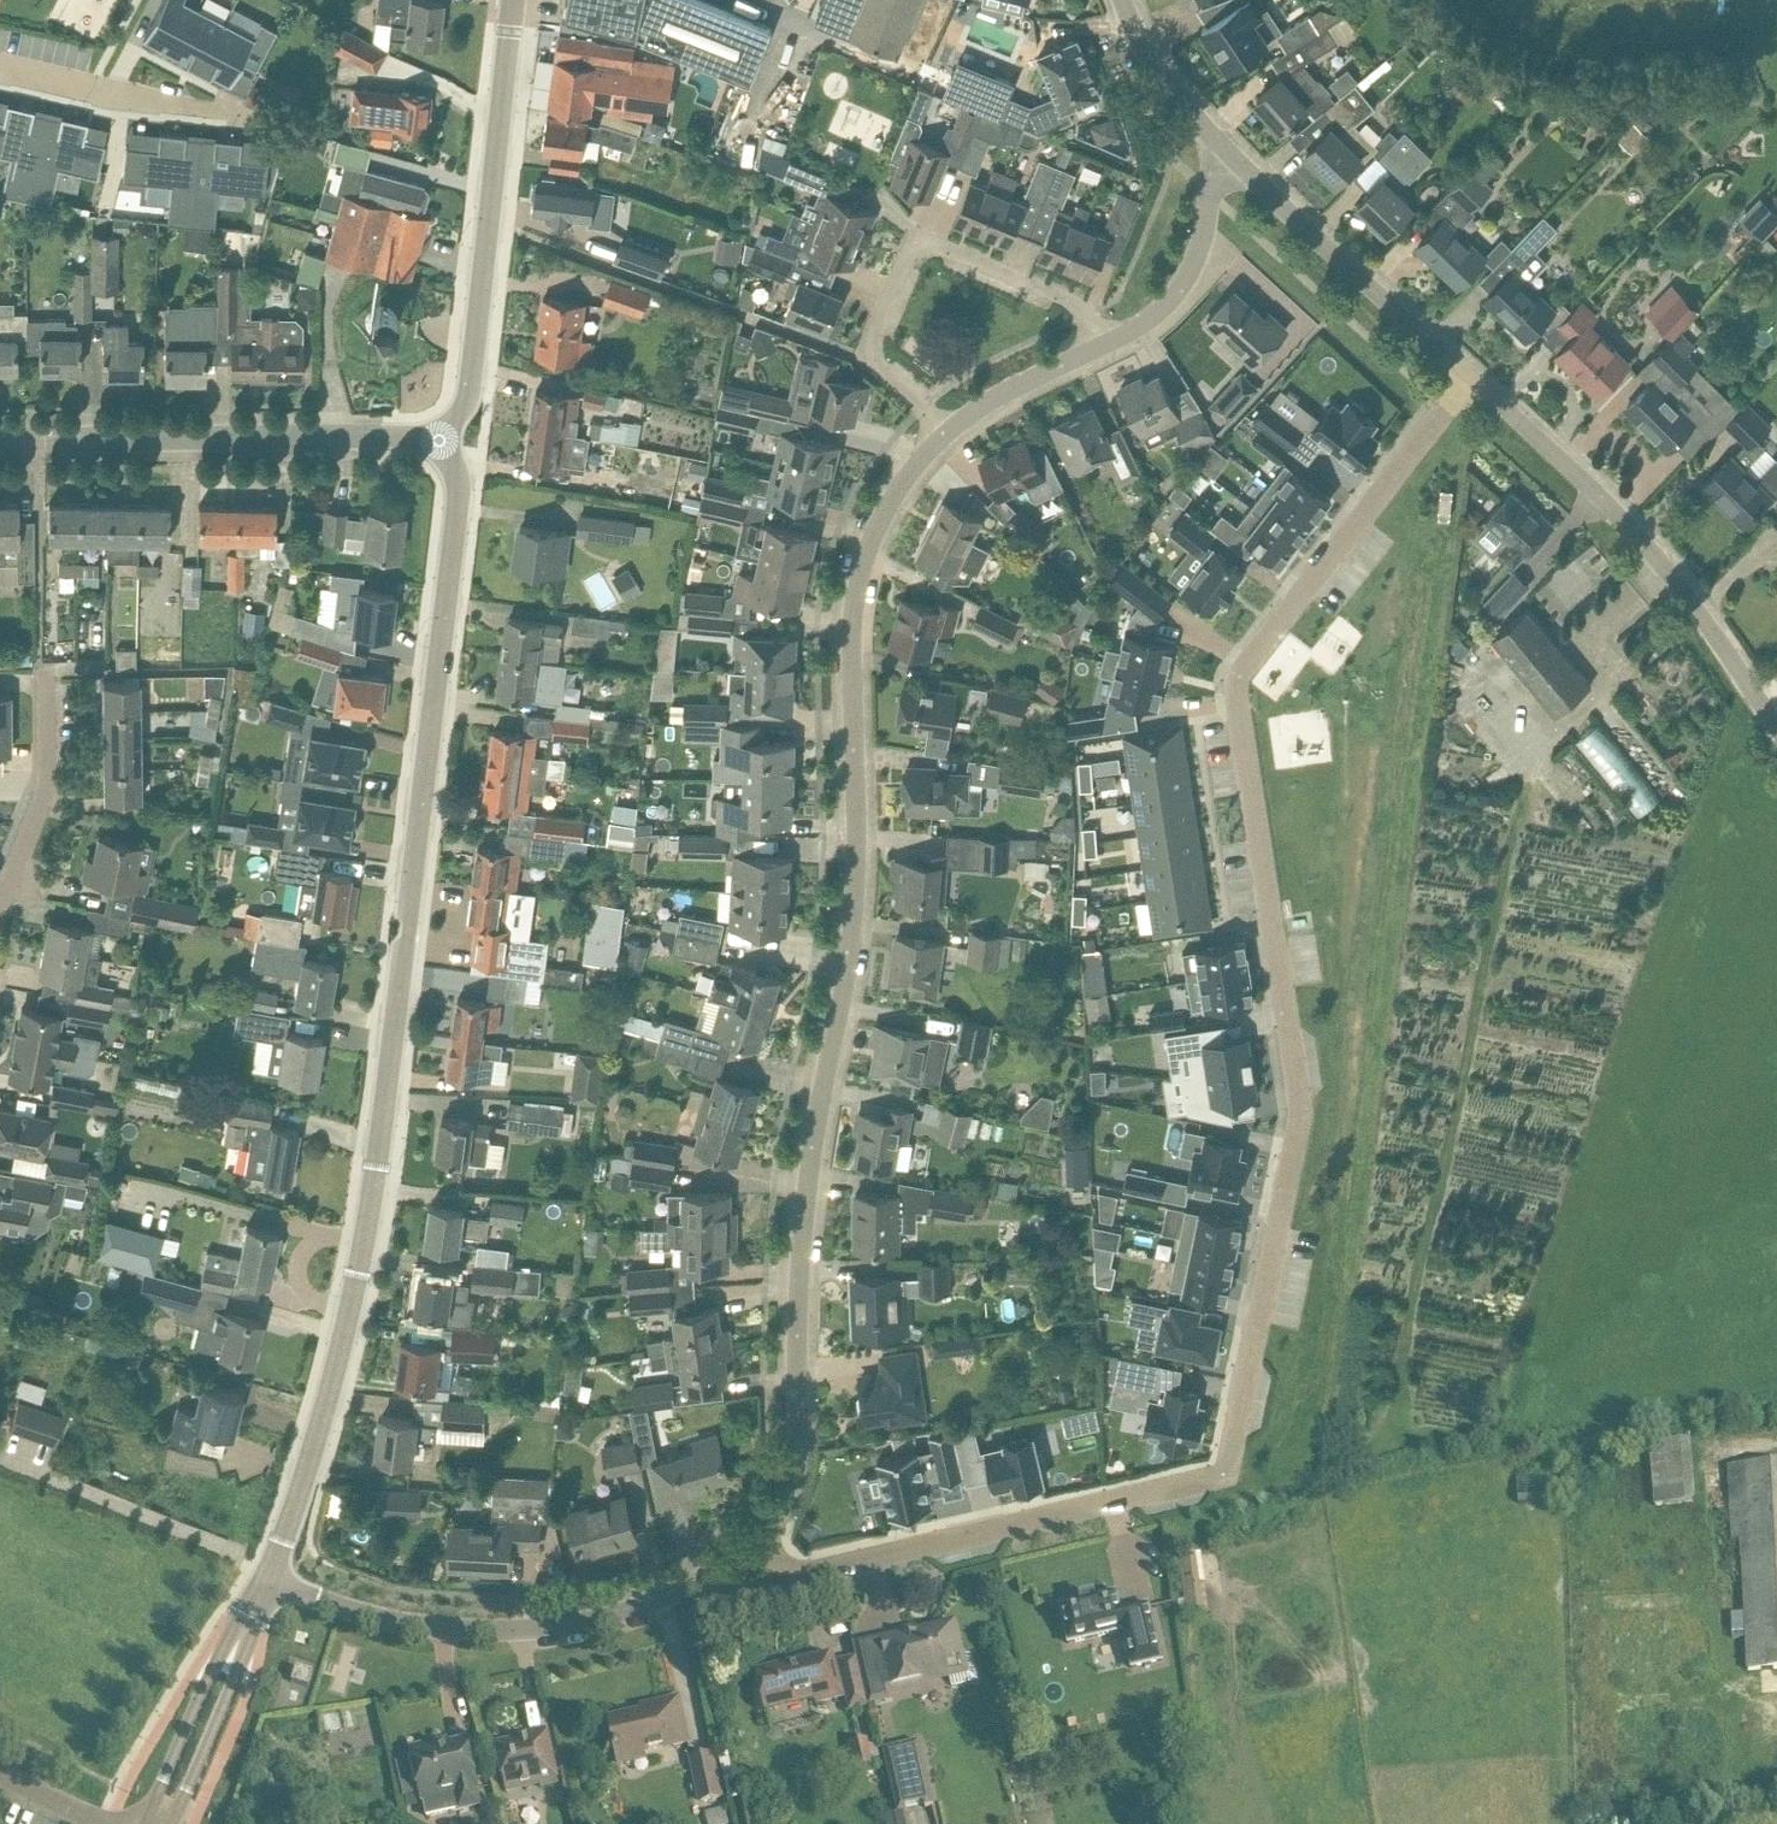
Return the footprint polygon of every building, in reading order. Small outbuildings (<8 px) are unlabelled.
[(143,37),(173,52),(197,6),(186,0),(163,0),(143,37)] [(442,0),(378,0),(376,21),(391,23),(389,37),(437,43),(442,0)] [(644,7),(609,0),(567,0),(563,18),(564,18),(562,31),(598,36),(599,30),(637,40),(638,33),(639,33),(640,30),(736,74),(729,93),(738,96),(744,77),(752,81),(763,53),(644,7)] [(644,7),(763,53),(774,26),(710,0),(609,0),(644,7)] [(818,20),(899,52),(920,0),(826,0),(818,20)] [(1203,28),(1229,67),(1249,54),(1269,41),(1254,19),(1263,13),(1254,0),(1218,0),(1210,4),(1219,17),(1203,28)] [(197,6),(173,52),(201,67),(225,21),(197,6)] [(1296,43),(1331,23),(1340,18),(1336,12),(1320,7),(1276,34),(1285,50),(1296,43)] [(225,21),(201,67),(230,82),(242,60),(257,67),(277,30),(260,21),(253,35),(225,21)] [(376,73),(388,50),(336,22),(324,44),(376,73)] [(1306,59),(1340,38),(1331,23),(1296,43),(1306,59)] [(550,107),(574,110),(590,113),(592,99),(610,101),(609,110),(655,116),(656,107),(667,109),(668,106),(674,63),(633,57),(635,44),(598,38),(598,36),(562,31),(561,31),(558,53),(559,53),(558,58),(557,58),(554,77),(550,76),(548,93),(552,93),(550,107)] [(945,94),(1041,134),(1040,132),(1072,119),(1068,107),(1102,93),(1093,72),(1095,71),(1089,58),(1087,59),(1078,38),(1040,54),(1055,95),(1033,104),(1011,95),(1016,81),(960,58),(945,94)] [(1315,116),(1324,108),(1336,98),(1332,93),(1332,90),(1321,78),(1318,78),(1308,79),(1297,66),(1282,80),(1281,78),(1258,99),(1283,128),(1293,119),(1294,121),(1299,117),(1297,115),(1307,107),(1315,116)] [(724,71),(710,78),(716,89),(731,81),(724,71)] [(1376,143),(1355,122),(1375,106),(1366,95),(1373,90),(1362,77),(1356,82),(1341,93),(1336,98),(1324,108),(1335,121),(1306,151),(1337,182),(1362,157),(1365,160),(1374,151),(1380,157),(1400,136),(1390,127),(1376,143)] [(253,82),(246,101),(259,107),(267,87),(253,82)] [(361,120),(393,124),(393,126),(427,130),(431,94),(397,90),(354,84),(349,118),(361,120)] [(922,85),(913,112),(932,118),(940,91),(922,85)] [(10,155),(1,192),(28,199),(48,113),(34,110),(34,108),(19,105),(8,102),(4,120),(0,119),(0,153),(10,155)] [(951,135),(969,143),(974,131),(983,111),(964,103),(951,135)] [(1619,139),(1634,152),(1651,135),(1648,132),(1656,123),(1644,112),(1619,139)] [(48,113),(28,199),(50,204),(55,185),(59,167),(82,172),(98,176),(100,167),(105,144),(104,144),(84,139),(88,122),(88,121),(62,115),(62,116),(48,113)] [(949,151),(919,138),(924,126),(922,119),(910,114),(891,157),(903,162),(894,184),(930,199),(939,176),(949,151)] [(584,157),(586,137),(599,138),(633,149),(638,133),(602,120),(601,123),(549,115),(544,150),(553,152),(551,168),(581,172),(584,157)] [(1097,121),(1100,140),(1121,135),(1117,117),(1097,121)] [(127,145),(124,178),(148,181),(172,183),(170,203),(168,221),(191,224),(201,136),(187,135),(187,133),(160,130),(160,132),(158,149),(128,146),(127,145)] [(1397,189),(1408,177),(1411,180),(1434,157),(1406,130),(1400,136),(1380,157),(1392,169),(1359,202),(1373,216),(1368,221),(1387,239),(1400,226),(1396,222),(1413,205),(1397,189)] [(974,131),(960,166),(978,174),(993,138),(974,131)] [(201,136),(191,224),(215,226),(219,188),(265,193),(268,160),(240,158),(242,139),(215,136),(215,138),(201,136)] [(340,137),(334,158),(368,167),(374,146),(340,137)] [(1494,145),(1472,168),(1470,166),(1450,187),(1471,208),(1492,187),(1484,180),(1507,157),(1494,145)] [(694,166),(679,160),(677,165),(650,155),(642,178),(697,198),(705,175),(692,170),(694,166)] [(1027,194),(1045,201),(1059,165),(1041,158),(1027,194)] [(804,214),(811,217),(859,237),(866,221),(872,224),(877,212),(840,197),(847,181),(804,165),(791,160),(785,176),(820,191),(815,203),(810,200),(804,214)] [(1077,173),(1059,165),(1045,201),(1059,207),(1060,205),(1063,207),(1077,173)] [(428,192),(426,187),(423,186),(423,184),(366,168),(364,173),(350,169),(344,191),(359,195),(416,211),(417,208),(420,209),(424,207),(428,192)] [(987,185),(972,179),(953,224),(965,229),(968,222),(984,229),(1007,173),(994,169),(987,185)] [(1007,173),(984,229),(1000,235),(997,242),(1008,247),(1027,202),(1012,195),(1019,178),(1007,173)] [(534,187),(533,198),(537,198),(535,214),(548,216),(547,218),(574,222),(574,220),(592,222),(592,224),(611,226),(615,193),(596,191),(597,189),(555,183),(556,179),(544,177),(544,182),(539,181),(539,187),(534,187)] [(409,280),(427,215),(416,211),(359,195),(344,191),(344,192),(326,187),(321,203),(318,202),(315,213),(335,218),(325,256),(409,280)] [(1144,200),(1126,193),(1112,228),(1129,235),(1144,200)] [(1776,225),(1776,210),(1760,194),(1740,215),(1764,239),(1776,225)] [(271,196),(268,208),(278,211),(282,199),(271,196)] [(1069,263),(1087,218),(1092,207),(1080,202),(1076,211),(1063,207),(1060,205),(1059,207),(1057,214),(1038,259),(1050,264),(1052,257),(1069,263)] [(1537,249),(1549,238),(1558,227),(1545,214),(1513,247),(1528,262),(1539,251),(1537,249)] [(137,220),(137,231),(145,237),(155,232),(154,220),(146,215),(137,220)] [(749,241),(756,245),(809,266),(815,251),(855,268),(859,256),(853,253),(859,237),(811,217),(814,219),(809,231),(803,245),(769,232),(768,234),(754,228),(749,241)] [(1087,218),(1069,263),(1084,270),(1081,277),(1093,281),(1112,236),(1096,230),(1099,223),(1087,218)] [(1445,218),(1435,228),(1419,245),(1458,284),(1475,266),(1484,258),(1492,267),(1513,247),(1503,237),(1483,256),(1445,218)] [(117,235),(93,235),(93,288),(117,288),(117,235)] [(660,274),(668,252),(625,236),(617,258),(660,274)] [(740,259),(743,239),(729,236),(725,257),(740,259)] [(1765,244),(1760,249),(1768,257),(1773,251),(1765,244)] [(809,266),(756,245),(749,264),(791,281),(787,291),(794,294),(787,312),(830,329),(843,296),(803,279),(809,266)] [(219,301),(217,301),(217,325),(217,337),(235,337),(235,342),(233,342),(233,373),(259,373),(259,377),(285,377),(285,373),(302,373),(303,323),(295,315),(261,316),(261,323),(248,323),(248,300),(238,300),(238,277),(239,263),(218,263),(219,301)] [(91,269),(75,269),(75,316),(91,316),(91,269)] [(1542,321),(1552,331),(1573,310),(1564,300),(1554,309),(1514,270),(1487,298),(1527,337),(1542,321)] [(650,292),(612,278),(605,299),(643,313),(650,292)] [(1646,309),(1676,336),(1701,310),(1674,280),(1646,309)] [(1235,290),(1208,319),(1255,363),(1287,329),(1269,313),(1265,317),(1235,290)] [(545,296),(537,355),(591,362),(594,339),(581,338),(586,301),(545,296)] [(14,311),(14,299),(0,299),(0,367),(16,367),(16,336),(28,336),(28,318),(28,311),(14,311)] [(217,325),(217,301),(187,300),(187,303),(172,304),(165,310),(165,377),(205,377),(205,345),(204,345),(204,337),(217,337),(217,325)] [(1552,331),(1544,339),(1559,353),(1558,353),(1598,393),(1629,362),(1591,325),(1599,317),(1584,302),(1575,311),(1573,310),(1552,331)] [(366,323),(367,327),(369,330),(370,331),(372,333),(374,335),(377,336),(379,337),(382,337),(385,337),(388,336),(391,335),(393,333),(395,331),(397,329),(398,326),(398,323),(399,320),(398,317),(397,313),(395,310),(393,308),(390,306),(386,304),(384,304),(379,304),(375,305),(373,307),(369,310),(367,313),(366,318),(366,321),(366,323)] [(40,367),(80,367),(80,336),(77,336),(77,323),(65,323),(65,318),(28,318),(28,336),(28,350),(40,350),(40,367)] [(102,341),(102,348),(102,372),(119,372),(119,374),(125,378),(133,378),(140,374),(140,372),(143,372),(143,341),(130,341),(128,319),(105,321),(105,341),(102,341)] [(751,346),(775,353),(780,331),(757,325),(751,346)] [(748,349),(753,336),(740,330),(735,344),(748,349)] [(1695,421),(1667,394),(1695,365),(1685,355),(1697,344),(1684,330),(1672,342),(1671,341),(1654,358),(1665,369),(1627,407),(1668,448),(1695,421)] [(815,410),(831,414),(855,419),(863,384),(835,377),(839,361),(820,356),(812,390),(819,392),(815,410)] [(1214,404),(1228,417),(1257,386),(1242,373),(1214,404)] [(1180,416),(1171,396),(1160,374),(1145,381),(1143,377),(1121,387),(1143,434),(1180,416)] [(607,390),(589,384),(585,402),(620,410),(624,395),(607,390)] [(755,390),(754,391),(724,385),(720,402),(757,411),(788,418),(792,399),(755,390)] [(538,388),(532,427),(579,433),(580,418),(577,417),(580,394),(538,388)] [(1254,417),(1291,444),(1304,426),(1268,399),(1254,417)] [(1313,430),(1357,465),(1367,452),(1370,455),(1379,444),(1376,441),(1379,437),(1370,431),(1377,422),(1364,412),(1366,408),(1355,399),(1352,403),(1349,401),(1343,409),(1334,402),(1313,430)] [(757,411),(720,402),(716,421),(753,430),(757,411)] [(1749,405),(1729,425),(1747,442),(1751,446),(1759,439),(1771,426),(1749,405)] [(1093,406),(1060,422),(1067,436),(1061,439),(1071,461),(1075,469),(1114,451),(1106,433),(1103,428),(1093,406)] [(1205,409),(1177,422),(1196,461),(1218,435),(1205,409)] [(623,424),(605,422),(603,436),(640,442),(643,421),(623,419),(623,424)] [(1288,444),(1261,424),(1251,437),(1277,458),(1288,444)] [(640,442),(603,436),(579,433),(532,427),(527,465),(569,471),(570,462),(572,462),(571,468),(585,470),(585,463),(629,470),(630,463),(637,464),(640,442)] [(780,448),(776,462),(833,476),(840,445),(770,429),(766,445),(780,448)] [(1026,439),(982,460),(993,481),(1000,496),(1026,484),(1033,498),(1038,499),(1065,486),(1057,469),(1046,448),(1033,454),(1026,439)] [(1132,449),(1117,456),(1128,479),(1143,472),(1132,449)] [(1776,497),(1776,457),(1756,478),(1732,454),(1704,483),(1744,523),(1766,501),(1770,504),(1776,497)] [(1212,463),(1201,455),(1196,461),(1207,470),(1212,463)] [(691,460),(688,473),(703,476),(706,463),(691,460)] [(1287,461),(1270,483),(1319,521),(1320,520),(1316,517),(1332,497),(1287,461)] [(833,476),(776,462),(773,476),(759,473),(755,489),(802,501),(826,506),(833,476)] [(707,474),(705,483),(703,492),(704,492),(741,501),(745,483),(707,474)] [(686,478),(684,492),(699,495),(702,482),(686,478)] [(1193,494),(1179,482),(1171,493),(1185,504),(1193,494)] [(1252,506),(1264,515),(1298,541),(1315,519),(1319,522),(1319,521),(1270,483),(1252,506)] [(1442,487),(1439,516),(1451,517),(1454,488),(1442,487)] [(1500,551),(1514,564),(1526,551),(1527,552),(1554,522),(1532,502),(1529,505),(1512,490),(1488,516),(1507,533),(1504,536),(1509,541),(1500,551)] [(746,502),(741,501),(704,492),(700,511),(742,521),(746,502)] [(697,511),(700,498),(685,494),(682,507),(697,511)] [(972,539),(982,519),(945,501),(937,516),(942,518),(936,530),(931,528),(918,555),(941,566),(934,579),(955,588),(959,579),(971,580),(976,571),(979,572),(991,549),(972,539)] [(35,580),(34,518),(33,518),(33,546),(19,546),(19,502),(0,502),(0,580),(35,580)] [(49,537),(79,538),(80,502),(50,502),(49,537)] [(79,538),(109,538),(110,503),(80,502),(79,538)] [(140,503),(110,503),(109,538),(108,560),(138,560),(139,539),(140,503)] [(140,503),(139,539),(169,539),(170,504),(140,503)] [(198,537),(237,538),(237,505),(199,505),(198,537)] [(237,551),(237,586),(245,586),(245,553),(273,554),(273,539),(275,539),(276,506),(237,505),(237,538),(237,551)] [(1022,506),(1007,521),(1037,551),(1052,536),(1022,506)] [(1298,541),(1264,515),(1252,506),(1239,523),(1225,512),(1214,526),(1250,554),(1258,544),(1282,562),(1298,541)] [(365,550),(374,552),(398,554),(403,512),(370,508),(368,518),(344,515),(345,511),(327,509),(324,538),(341,540),(342,533),(366,536),(365,550)] [(1203,538),(1212,526),(1190,508),(1172,531),(1198,552),(1199,551),(1206,557),(1183,586),(1194,594),(1190,599),(1206,612),(1210,607),(1214,610),(1225,596),(1227,597),(1236,586),(1234,584),(1245,570),(1211,543),(1211,544),(1203,538)] [(579,533),(634,540),(634,538),(650,540),(653,523),(636,521),(636,519),(581,512),(579,533)] [(765,542),(761,559),(808,570),(816,535),(753,520),(749,538),(765,542)] [(516,565),(540,568),(564,571),(569,532),(521,526),(516,565)] [(237,586),(237,551),(229,551),(229,586),(237,586)] [(808,570),(761,559),(757,575),(741,572),(736,590),(799,605),(808,570)] [(78,574),(79,562),(59,561),(59,573),(78,574)] [(1157,615),(1172,596),(1126,561),(1111,580),(1157,615)] [(98,562),(79,562),(78,574),(98,574),(98,562)] [(159,562),(139,562),(139,575),(139,587),(159,587),(159,562)] [(185,601),(199,602),(201,563),(187,563),(185,601)] [(643,589),(630,565),(614,576),(626,598),(643,589)] [(1516,569),(1486,601),(1503,617),(1533,585),(1516,569)] [(334,626),(356,628),(389,632),(394,592),(360,588),(361,576),(340,574),(334,626)] [(723,594),(687,590),(685,609),(692,610),(721,613),(723,594)] [(892,642),(928,653),(931,654),(939,625),(953,629),(959,607),(938,601),(937,608),(904,598),(892,642)] [(1021,623),(1004,614),(984,603),(973,624),(1010,644),(1021,623)] [(1079,623),(1050,609),(1047,613),(1029,605),(1021,622),(1069,646),(1079,623)] [(277,606),(271,624),(302,633),(326,641),(328,621),(294,612),(277,606)] [(1529,607),(1492,638),(1504,653),(1555,714),(1592,683),(1529,607)] [(733,614),(721,613),(692,610),(691,627),(732,631),(733,614)] [(573,630),(628,637),(631,618),(576,611),(573,630)] [(510,617),(505,655),(537,659),(537,656),(560,658),(562,641),(564,624),(541,622),(541,621),(510,617)] [(1105,653),(1104,659),(1171,675),(1171,674),(1166,673),(1171,654),(1171,655),(1172,653),(1175,640),(1158,636),(1157,639),(1126,631),(1122,649),(1107,645),(1105,653)] [(334,667),(337,644),(326,641),(302,633),(299,643),(296,654),(334,667)] [(752,651),(751,670),(800,672),(794,671),(796,637),(772,635),(738,633),(738,650),(752,651)] [(0,647),(0,664),(13,664),(13,647),(0,647)] [(136,647),(116,647),(117,667),(136,666),(136,647)] [(537,659),(505,655),(500,693),(531,698),(532,697),(554,700),(556,684),(562,684),(565,663),(536,660),(537,659)] [(1171,675),(1104,659),(1101,672),(1115,675),(1111,693),(1142,701),(1141,704),(1158,708),(1162,693),(1161,693),(1166,675),(1170,676),(1171,675)] [(258,664),(234,665),(232,686),(243,689),(251,691),(258,664)] [(800,672),(751,670),(750,689),(735,688),(735,705),(749,706),(792,708),(794,674),(799,674),(800,672)] [(336,706),(379,711),(385,712),(387,691),(382,690),(383,675),(359,672),(358,673),(339,671),(337,688),(336,706)] [(104,680),(104,709),(140,709),(139,680),(104,680)] [(950,734),(957,691),(916,685),(915,691),(904,690),(899,726),(929,731),(927,750),(947,753),(950,734)] [(1021,718),(1028,696),(992,685),(986,708),(1021,718)] [(10,721),(10,699),(3,692),(0,692),(0,721),(10,721)] [(210,694),(208,708),(219,709),(221,695),(210,694)] [(306,707),(271,697),(265,718),(300,728),(306,707)] [(557,716),(590,720),(592,704),(559,700),(557,716)] [(727,722),(727,704),(675,703),(674,721),(723,722),(727,722)] [(208,708),(194,708),(195,723),(206,722),(217,724),(219,709),(208,708)] [(104,709),(104,739),(140,738),(140,709),(104,709)] [(527,729),(553,733),(555,717),(530,713),(527,729)] [(1101,731),(1098,714),(1065,719),(1067,736),(1101,731)] [(557,717),(554,735),(576,738),(579,720),(557,717)] [(0,721),(0,750),(4,750),(11,743),(10,721),(0,721)] [(715,756),(714,778),(722,778),(748,778),(794,779),(795,741),(757,740),(757,725),(762,725),(762,724),(748,723),(727,722),(723,722),(722,756),(715,756)] [(1600,722),(1580,739),(1644,813),(1664,796),(1600,722)] [(1126,735),(1131,768),(1186,759),(1181,726),(1126,735)] [(495,729),(490,767),(548,775),(551,756),(535,754),(537,734),(495,729)] [(286,761),(284,778),(345,788),(347,777),(356,778),(358,763),(360,763),(363,763),(365,762),(366,761),(367,760),(367,759),(368,758),(369,756),(369,755),(369,753),(369,752),(369,750),(368,749),(367,747),(365,745),(362,744),(361,744),(362,741),(310,732),(305,764),(286,761)] [(104,739),(105,768),(140,767),(140,738),(104,739)] [(199,767),(210,768),(212,753),(201,751),(199,767)] [(1106,758),(1093,760),(1095,773),(1108,771),(1106,758)] [(1131,768),(1136,800),(1191,792),(1186,759),(1131,768)] [(1073,788),(1072,773),(1048,770),(1048,766),(1003,760),(999,788),(1044,794),(1044,789),(1055,791),(1056,786),(1073,788)] [(1092,760),(1079,761),(1080,775),(1093,774),(1092,760)] [(140,767),(105,768),(105,797),(141,797),(140,767)] [(208,782),(210,768),(199,767),(197,780),(208,782)] [(548,775),(490,767),(485,805),(527,811),(530,789),(546,792),(548,775)] [(909,809),(933,810),(982,812),(984,782),(968,781),(969,773),(937,772),(937,768),(926,767),(926,771),(906,770),(905,787),(910,792),(909,809)] [(1094,789),(1093,774),(1080,775),(1081,789),(1094,789)] [(345,788),(284,778),(281,796),(299,799),(294,830),(346,839),(347,835),(348,835),(350,835),(352,835),(353,834),(354,833),(356,832),(357,831),(357,829),(357,828),(358,827),(358,826),(358,824),(357,823),(356,821),(355,819),(354,818),(351,817),(350,817),(352,802),(343,800),(345,788)] [(720,814),(720,833),(735,834),(759,834),(759,833),(754,833),(755,817),(793,818),(794,779),(748,778),(747,798),(721,798),(720,814)] [(1136,800),(1141,833),(1196,824),(1191,792),(1136,800)] [(713,797),(712,814),(720,814),(721,798),(713,797)] [(569,837),(585,838),(587,818),(539,812),(536,832),(569,837)] [(637,831),(637,822),(611,819),(609,843),(635,845),(637,831)] [(282,845),(285,826),(249,820),(248,825),(246,839),(279,845),(282,845)] [(234,823),(232,837),(246,839),(248,825),(234,823)] [(1141,833),(1146,865),(1201,857),(1196,824),(1141,833)] [(1096,826),(1083,826),(1085,841),(1098,840),(1096,826)] [(660,833),(653,832),(637,831),(635,845),(633,867),(646,869),(649,851),(651,837),(660,838),(660,833)] [(567,858),(569,837),(536,832),(536,836),(530,835),(527,853),(567,858)] [(140,842),(123,839),(99,834),(95,857),(87,855),(84,875),(146,888),(155,846),(140,843),(140,842)] [(680,834),(680,853),(726,854),(727,835),(680,834)] [(1018,869),(1021,837),(982,834),(979,866),(1018,869)] [(1099,854),(1098,840),(1085,841),(1086,855),(1099,854)] [(313,911),(328,914),(327,923),(352,927),(357,896),(347,895),(351,872),(321,867),(324,852),(282,845),(279,845),(274,875),(293,879),(317,883),(313,911)] [(516,889),(521,851),(480,845),(474,883),(516,889)] [(900,902),(923,904),(943,905),(947,854),(921,852),(920,861),(903,860),(900,902)] [(790,895),(793,858),(735,854),(732,892),(790,895)] [(1146,865),(1151,898),(1206,889),(1201,857),(1146,865)] [(469,922),(511,927),(516,889),(474,883),(469,922)] [(1206,889),(1151,898),(1156,931),(1211,923),(1206,889)] [(788,929),(790,895),(732,892),(731,925),(788,929)] [(131,914),(169,922),(192,926),(197,906),(135,893),(131,914)] [(1081,909),(1082,894),(1072,893),(1071,908),(1081,909)] [(585,958),(619,962),(626,902),(592,897),(585,958)] [(1070,923),(1080,924),(1081,909),(1071,908),(1070,923)] [(107,910),(103,930),(128,934),(131,915),(107,910)] [(262,911),(257,937),(294,943),(299,917),(262,911)] [(722,923),(682,915),(678,933),(719,940),(722,923)] [(48,925),(44,946),(85,953),(91,926),(56,920),(48,925)] [(511,927),(469,922),(464,958),(474,959),(473,969),(507,973),(527,976),(544,978),(547,965),(551,932),(511,927)] [(970,957),(1009,961),(1013,937),(973,930),(970,957)] [(719,940),(678,933),(674,952),(715,960),(719,940)] [(891,980),(915,984),(914,993),(935,997),(943,942),(898,935),(891,980)] [(336,964),(304,958),(306,945),(294,943),(257,937),(252,966),(300,975),(295,1000),(328,1006),(336,964)] [(1094,937),(1084,939),(1086,952),(1096,950),(1094,937)] [(1187,968),(1188,979),(1255,968),(1250,968),(1246,940),(1197,948),(1197,949),(1183,951),(1186,968),(1187,968)] [(85,953),(44,946),(40,967),(45,974),(79,980),(75,999),(109,1005),(113,984),(97,980),(102,956),(85,953)] [(1086,952),(1079,953),(1079,972),(1104,968),(1102,950),(1096,950),(1086,952)] [(769,1014),(780,977),(725,960),(723,966),(716,972),(709,994),(721,998),(720,1000),(769,1014)] [(584,969),(547,965),(544,978),(544,982),(582,987),(584,969)] [(1255,968),(1188,979),(1193,1008),(1255,998),(1250,970),(1255,969),(1255,968)] [(507,973),(504,999),(524,1002),(524,1001),(525,989),(527,976),(507,973)] [(221,998),(223,983),(202,978),(198,995),(221,998)] [(244,1002),(273,1008),(277,992),(248,985),(244,1002)] [(459,998),(454,1036),(502,1042),(484,1040),(485,1026),(498,1028),(501,1003),(459,998)] [(109,1006),(75,999),(71,999),(67,1016),(105,1024),(109,1006)] [(769,1014),(720,1000),(711,1031),(760,1045),(769,1014)] [(280,1074),(292,1076),(316,1080),(323,1037),(288,1031),(290,1015),(238,1006),(234,1033),(258,1037),(253,1068),(280,1072),(280,1074)] [(14,1035),(13,1040),(97,1056),(101,1037),(75,1032),(74,1038),(64,1036),(63,1038),(56,1036),(60,1014),(22,1007),(17,1035),(14,1035)] [(1151,1012),(1153,1029),(1187,1024),(1184,1007),(1151,1012)] [(629,1011),(625,1028),(660,1036),(664,1019),(629,1011)] [(695,1026),(669,1018),(668,1023),(662,1038),(689,1047),(695,1026)] [(960,1046),(988,1051),(993,1025),(965,1020),(960,1046)] [(1183,1075),(1253,1064),(1248,1036),(1226,1039),(1224,1024),(1166,1033),(1170,1056),(1192,1053),(1195,1072),(1172,1075),(1173,1077),(1183,1075)] [(949,1039),(929,1034),(884,1025),(874,1070),(919,1079),(922,1065),(943,1070),(949,1039)] [(502,1042),(454,1036),(449,1074),(491,1080),(494,1055),(503,1056),(505,1043),(502,1042)] [(689,1047),(662,1038),(656,1055),(693,1066),(698,1050),(689,1047)] [(97,1056),(13,1040),(12,1046),(15,1046),(10,1075),(33,1079),(47,1082),(51,1059),(59,1061),(59,1062),(68,1064),(66,1070),(88,1074),(95,1069),(97,1056)] [(572,1097),(600,1101),(605,1052),(577,1050),(572,1097)] [(1257,1093),(1253,1064),(1183,1075),(1189,1112),(1234,1121),(1230,1098),(1257,1093)] [(1106,1068),(1092,1068),(1092,1087),(1107,1086),(1106,1068)] [(703,1094),(698,1109),(748,1125),(759,1090),(716,1077),(710,1097),(703,1094)] [(51,1100),(89,1107),(117,1113),(120,1099),(92,1094),(92,1089),(55,1082),(51,1100)] [(1051,1125),(1060,1096),(1037,1089),(1028,1118),(1051,1125)] [(264,1176),(266,1176),(290,1180),(298,1129),(268,1124),(271,1104),(231,1097),(228,1118),(247,1122),(245,1135),(251,1136),(249,1147),(268,1150),(264,1176)] [(510,1126),(562,1132),(565,1108),(513,1102),(510,1126)] [(633,1110),(630,1105),(624,1103),(619,1106),(617,1111),(619,1117),(624,1120),(629,1120),(633,1116),(633,1110)] [(939,1135),(966,1142),(974,1112),(947,1104),(939,1135)] [(858,1160),(882,1164),(894,1166),(899,1131),(908,1132),(911,1110),(886,1106),(885,1116),(866,1113),(858,1160)] [(36,1156),(43,1157),(51,1116),(0,1107),(0,1143),(23,1148),(22,1153),(36,1156)] [(748,1125),(698,1109),(693,1126),(700,1129),(695,1145),(737,1158),(748,1125)] [(488,1163),(493,1123),(474,1121),(474,1120),(443,1116),(438,1156),(488,1163)] [(246,1123),(227,1120),(224,1141),(243,1145),(246,1123)] [(1189,1184),(1238,1194),(1241,1179),(1245,1180),(1249,1162),(1245,1162),(1246,1157),(1239,1155),(1239,1153),(1237,1153),(1237,1155),(1234,1154),(1237,1142),(1221,1139),(1222,1134),(1186,1127),(1181,1152),(1195,1155),(1189,1184)] [(627,1140),(624,1158),(674,1167),(678,1145),(638,1140),(638,1142),(627,1140)] [(1090,1144),(1068,1145),(1070,1181),(1091,1181),(1090,1144)] [(45,1173),(85,1181),(105,1185),(108,1167),(91,1163),(92,1162),(49,1153),(45,1173)] [(674,1167),(624,1158),(617,1156),(613,1184),(632,1187),(633,1178),(670,1184),(674,1167)] [(183,1164),(179,1178),(197,1183),(201,1169),(183,1164)] [(1128,1169),(1124,1188),(1162,1195),(1166,1177),(1128,1169)] [(51,1212),(63,1206),(65,1192),(85,1195),(88,1182),(52,1175),(51,1180),(15,1173),(11,1193),(0,1191),(0,1228),(23,1232),(28,1238),(48,1223),(51,1212)] [(998,1180),(995,1196),(1016,1200),(1019,1184),(998,1180)] [(930,1209),(929,1212),(971,1218),(972,1214),(986,1215),(986,1212),(993,1213),(996,1198),(976,1194),(976,1191),(936,1185),(930,1209)] [(1112,1220),(1118,1194),(1100,1190),(1102,1218),(1112,1220)] [(728,1217),(729,1193),(669,1192),(668,1217),(668,1227),(644,1227),(644,1228),(735,1229),(736,1217),(728,1217)] [(857,1221),(856,1247),(899,1247),(898,1193),(857,1193),(857,1210),(860,1210),(859,1221),(857,1221)] [(492,1219),(523,1224),(526,1205),(495,1200),(492,1219)] [(426,1242),(450,1246),(459,1247),(461,1233),(488,1237),(490,1218),(464,1214),(465,1209),(431,1204),(426,1242)] [(1186,1208),(1181,1234),(1242,1247),(1242,1246),(1237,1245),(1243,1220),(1186,1208)] [(95,1254),(153,1270),(163,1233),(109,1218),(105,1217),(95,1254)] [(1118,1248),(1122,1229),(1094,1223),(1095,1243),(1115,1247),(1118,1248)] [(208,1249),(201,1282),(229,1288),(233,1272),(269,1280),(279,1231),(245,1224),(239,1256),(208,1249)] [(735,1229),(644,1228),(644,1247),(682,1247),(681,1264),(728,1265),(728,1241),(735,1241),(735,1229)] [(1162,1233),(1159,1256),(1174,1257),(1176,1234),(1162,1233)] [(1181,1234),(1176,1259),(1232,1271),(1237,1246),(1242,1247),(1181,1234)] [(1115,1247),(1095,1243),(1096,1249),(1097,1261),(1110,1264),(1111,1264),(1115,1247)] [(951,1289),(951,1259),(921,1260),(923,1291),(951,1289)] [(1232,1271),(1176,1259),(1170,1286),(1227,1298),(1232,1271)] [(477,1263),(475,1286),(512,1290),(514,1267),(477,1263)] [(1008,1278),(1034,1277),(1034,1264),(1007,1265),(1008,1278)] [(130,1265),(122,1289),(194,1308),(200,1284),(155,1272),(130,1265)] [(664,1266),(629,1269),(631,1291),(666,1288),(664,1266)] [(417,1310),(441,1314),(446,1314),(445,1323),(472,1324),(476,1298),(468,1296),(470,1283),(453,1280),(453,1276),(422,1272),(417,1310)] [(898,1276),(881,1277),(857,1278),(860,1332),(901,1330),(898,1276)] [(631,1291),(633,1311),(667,1308),(666,1288),(631,1291)] [(1216,1327),(1217,1325),(1198,1321),(1201,1309),(1173,1304),(1172,1305),(1132,1297),(1128,1320),(1162,1327),(1157,1347),(1214,1359),(1218,1338),(1214,1337),(1216,1327)] [(650,1340),(652,1353),(734,1340),(731,1341),(729,1330),(721,1331),(717,1307),(672,1314),(675,1335),(664,1336),(664,1338),(650,1340)] [(202,1346),(221,1351),(228,1353),(251,1359),(261,1321),(238,1314),(231,1312),(231,1313),(213,1308),(202,1346)] [(441,1344),(427,1342),(403,1339),(398,1381),(438,1386),(442,1361),(452,1361),(452,1357),(496,1360),(496,1327),(456,1325),(455,1344),(441,1343),(441,1344)] [(935,1339),(935,1355),(981,1349),(978,1334),(935,1339)] [(89,1336),(86,1348),(114,1355),(117,1344),(89,1336)] [(734,1340),(652,1353),(654,1367),(671,1364),(671,1363),(679,1362),(682,1385),(728,1378),(724,1354),(732,1353),(731,1342),(734,1342),(734,1340)] [(130,1350),(126,1364),(141,1368),(145,1354),(130,1350)] [(916,1352),(906,1353),(882,1356),(885,1378),(862,1381),(863,1388),(862,1388),(863,1394),(864,1394),(867,1419),(918,1412),(915,1392),(921,1392),(916,1352)] [(1168,1389),(1156,1386),(1161,1362),(1121,1354),(1115,1380),(1142,1385),(1138,1402),(1150,1404),(1144,1431),(1160,1434),(1159,1439),(1170,1441),(1170,1446),(1184,1449),(1185,1444),(1190,1446),(1191,1441),(1197,1442),(1198,1437),(1202,1438),(1205,1424),(1201,1423),(1204,1406),(1197,1405),(1199,1394),(1168,1387),(1168,1389)] [(18,1377),(11,1392),(41,1402),(46,1387),(18,1377)] [(674,1378),(634,1384),(638,1410),(677,1404),(674,1378)] [(194,1410),(178,1406),(170,1439),(198,1446),(203,1426),(231,1434),(242,1392),(201,1381),(194,1410)] [(417,1396),(417,1416),(440,1417),(440,1397),(417,1396)] [(19,1399),(10,1427),(55,1442),(65,1415),(19,1399)] [(438,1423),(418,1421),(418,1420),(383,1415),(378,1454),(413,1459),(415,1440),(435,1443),(436,1438),(486,1441),(487,1418),(511,1420),(512,1404),(448,1400),(445,1424),(438,1423)] [(1065,1414),(1070,1433),(1103,1424),(1098,1405),(1065,1414)] [(730,1475),(718,1434),(693,1441),(696,1449),(659,1459),(649,1409),(631,1412),(642,1465),(653,1463),(664,1500),(689,1492),(687,1488),(730,1475)] [(979,1449),(974,1423),(954,1428),(961,1458),(981,1453),(979,1449)] [(920,1450),(878,1460),(888,1501),(891,1515),(933,1505),(926,1475),(940,1471),(942,1481),(962,1476),(963,1476),(952,1429),(931,1434),(935,1452),(921,1455),(920,1450)] [(1007,1443),(988,1447),(994,1475),(996,1485),(1015,1481),(1016,1485),(1044,1479),(1043,1473),(1047,1472),(1044,1457),(1039,1458),(1034,1435),(1007,1440),(1007,1443)] [(642,1468),(636,1437),(602,1444),(608,1475),(642,1468)] [(1696,1502),(1691,1440),(1650,1443),(1655,1505),(1696,1502)] [(1751,1669),(1776,1668),(1776,1464),(1739,1466),(1751,1669)] [(551,1495),(548,1495),(495,1491),(493,1526),(453,1524),(451,1565),(510,1568),(511,1544),(539,1545),(540,1519),(556,1519),(551,1495)] [(624,1495),(569,1511),(581,1554),(607,1547),(606,1544),(635,1535),(635,1538),(637,1538),(624,1495)] [(1568,1530),(1578,1530),(1577,1509),(1568,1507),(1568,1530)] [(1071,1642),(1124,1629),(1132,1665),(1132,1667),(1135,1667),(1135,1666),(1161,1660),(1161,1661),(1163,1660),(1163,1658),(1162,1658),(1150,1606),(1150,1605),(1150,1603),(1147,1604),(1121,1610),(1117,1593),(1118,1593),(1117,1591),(1115,1591),(1115,1592),(1095,1596),(1094,1594),(1082,1597),(1082,1600),(1062,1604),(1060,1604),(1061,1607),(1069,1640),(1068,1640),(1069,1643),(1071,1642)] [(951,1628),(885,1643),(890,1662),(861,1669),(852,1633),(850,1633),(868,1706),(893,1700),(889,1684),(894,1683),(895,1689),(917,1684),(915,1678),(949,1670),(947,1660),(958,1657),(951,1628)] [(758,1673),(763,1697),(766,1707),(813,1696),(814,1700),(841,1694),(832,1656),(758,1673)] [(294,1666),(290,1681),(307,1686),(311,1671),(294,1666)] [(610,1720),(615,1744),(618,1758),(689,1742),(679,1698),(657,1703),(659,1709),(610,1720)] [(495,1742),(507,1792),(541,1785),(542,1787),(559,1784),(559,1779),(561,1778),(548,1727),(517,1734),(518,1738),(495,1742)] [(874,1764),(868,1737),(849,1741),(855,1769),(874,1764)] [(935,1804),(920,1739),(883,1748),(899,1814),(908,1812),(906,1806),(925,1802),(926,1806),(935,1804)] [(476,1789),(478,1788),(468,1741),(435,1748),(434,1744),(410,1749),(413,1759),(398,1763),(405,1797),(421,1794),(426,1816),(479,1804),(476,1789)] [(693,1758),(703,1803),(721,1797),(711,1754),(693,1758)]
